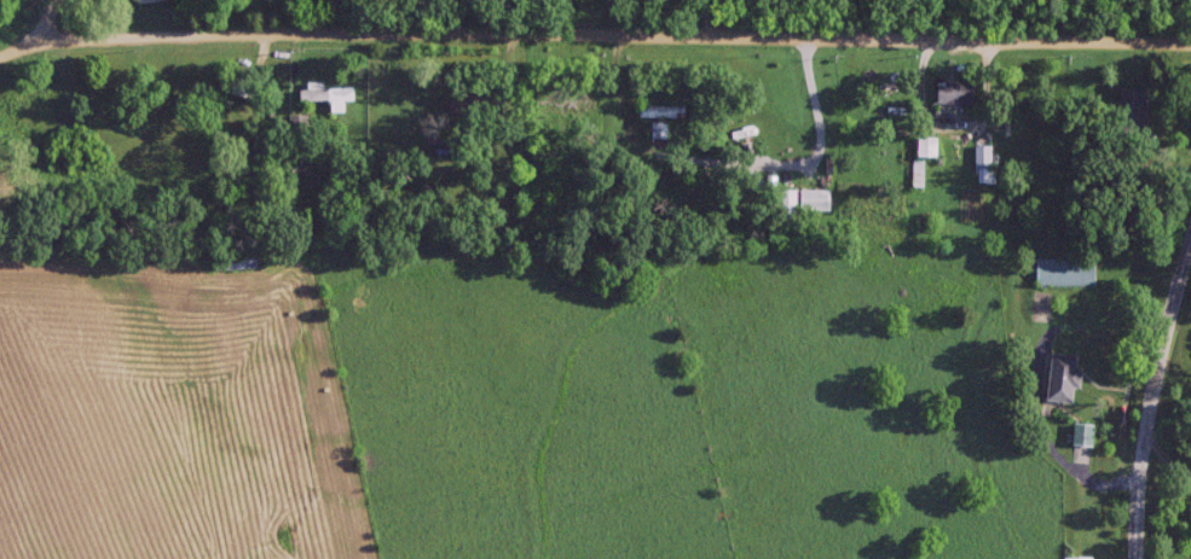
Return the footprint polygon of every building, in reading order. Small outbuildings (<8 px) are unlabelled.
[(967,107),(967,85),(930,85),(930,107),(967,107)] [(347,100),(346,89),(291,91),(291,102),(322,101),(323,113),(335,113),(335,101),(347,100)] [(439,93),(439,118),(474,118),(474,93),(439,93)] [(593,96),(548,96),(548,118),(593,118),(593,96)] [(654,109),(633,109),(633,118),(654,118),(654,109)] [(301,117),(283,117),(283,133),(301,133),(301,117)] [(660,140),(660,126),(646,126),(646,140),(660,140)] [(931,141),(908,140),(907,190),(918,190),(918,158),(931,159),(931,141)] [(987,148),(968,148),(968,186),(987,186),(987,148)] [(825,213),(825,192),(771,192),(771,213),(825,213)] [(1091,289),(1091,261),(1031,261),(1031,289),(1091,289)] [(1069,405),(1069,392),(1073,392),(1075,357),(1044,356),(1042,404),(1069,405)] [(1088,447),(1088,427),(1070,427),(1070,447),(1088,447)]
